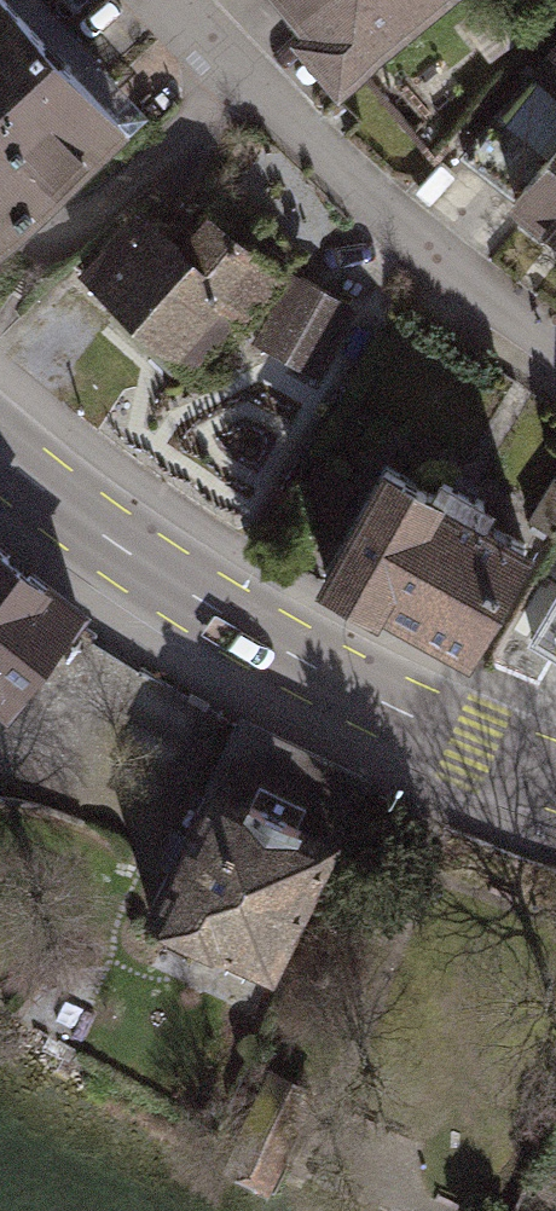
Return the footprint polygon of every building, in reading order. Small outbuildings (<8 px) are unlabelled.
[(132,133),(11,0),(0,0),(0,253),(132,133)] [(310,28),(299,36),(350,90),(456,0),(287,0),(310,28)] [(530,70),(555,92),(555,41),(530,70)] [(512,204),(555,240),(555,151),(512,204)] [(145,203),(77,267),(188,376),(244,324),(322,376),(366,311),(296,271),(211,204),(181,230),(145,203)] [(537,550),(396,469),(335,576),(476,657),(537,550)] [(12,710),(86,615),(0,548),(0,700),(12,710)] [(530,642),(555,657),(555,598),(530,642)] [(240,726),(148,919),(274,978),(366,785),(240,726)]
